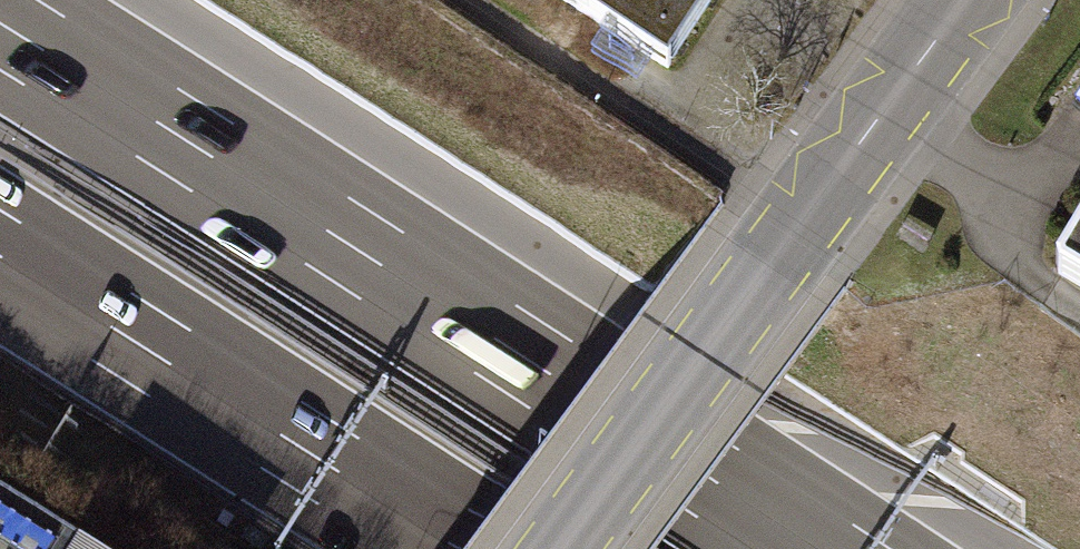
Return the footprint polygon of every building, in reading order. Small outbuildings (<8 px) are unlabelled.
[(683,80),(732,0),(558,0),(683,80)] [(1064,279),(1079,288),(1079,245),(1064,279)]
